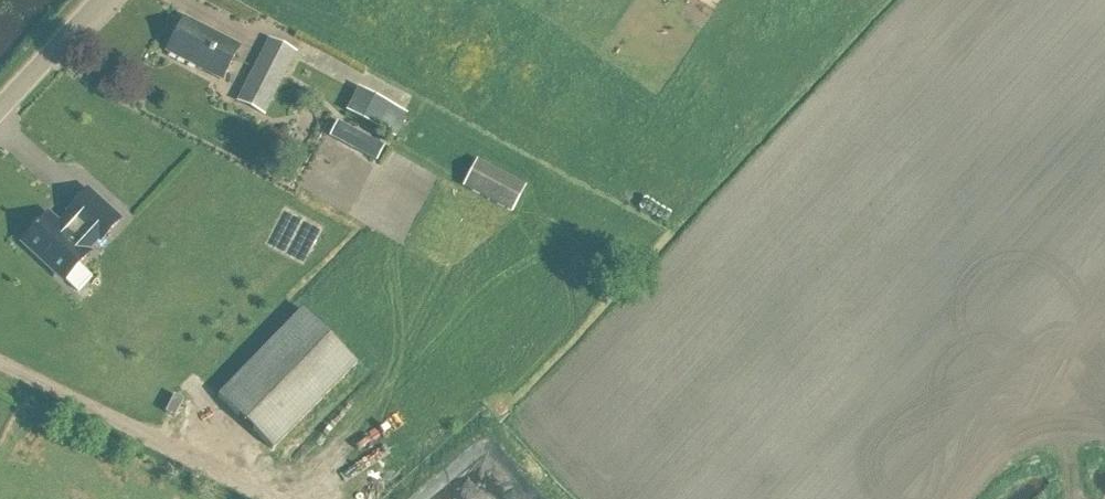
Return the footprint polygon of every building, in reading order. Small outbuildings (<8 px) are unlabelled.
[(216,78),(233,45),(184,20),(167,53),(216,78)] [(264,115),(295,54),(269,41),(238,102),(264,115)] [(395,139),(408,116),(358,90),(346,114),(395,139)] [(329,137),(376,162),(384,147),(337,122),(329,137)] [(462,188),(511,214),(525,187),(476,161),(462,188)] [(70,212),(57,226),(46,216),(35,228),(34,227),(32,229),(33,230),(22,242),(64,281),(88,255),(86,253),(99,239),(101,241),(118,223),(85,192),(68,210),(70,212)] [(272,451),(356,365),(302,312),(218,398),(272,451)] [(174,419),(183,401),(174,397),(165,414),(174,419)]
